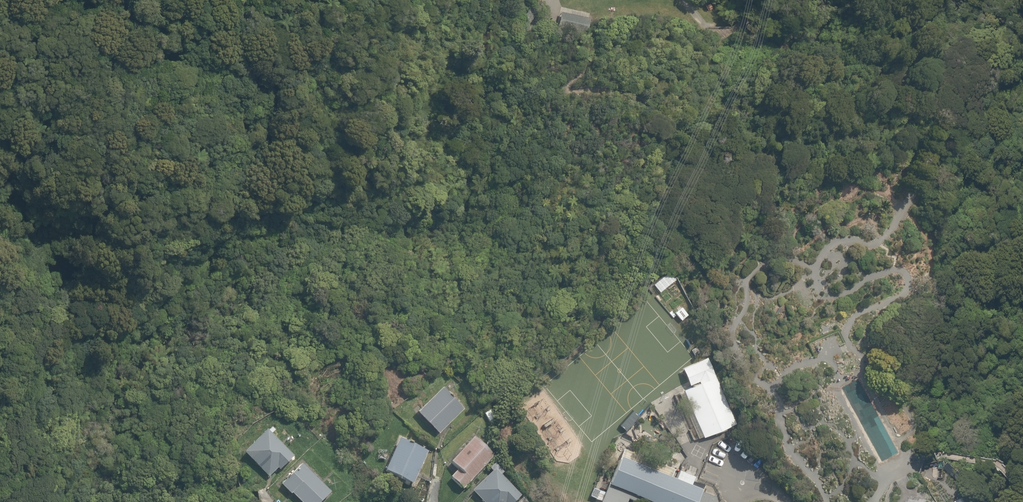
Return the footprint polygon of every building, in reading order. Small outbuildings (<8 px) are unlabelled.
[(588,18),(560,13),(558,27),(586,32),(588,18)] [(531,40),(523,35),(514,48),(522,53),(531,40)] [(731,424),(712,378),(680,390),(699,436),(731,424)] [(462,407),(437,384),(412,410),(438,434),(462,407)] [(238,450),(265,478),(276,467),(279,471),(292,457),(261,427),(238,450)] [(469,435),(441,461),(449,470),(453,466),(459,472),(450,481),(457,489),(490,458),(469,435)] [(425,450),(394,437),(380,470),(411,483),(425,450)] [(599,501),(624,501),(627,501),(713,501),(715,497),(669,481),(672,470),(617,451),(599,501)] [(296,464),(278,484),(298,501),(314,501),(324,490),(296,464)] [(480,501),(515,501),(520,496),(487,466),(466,490),(480,501)] [(908,501),(927,501),(922,493),(908,501)]
